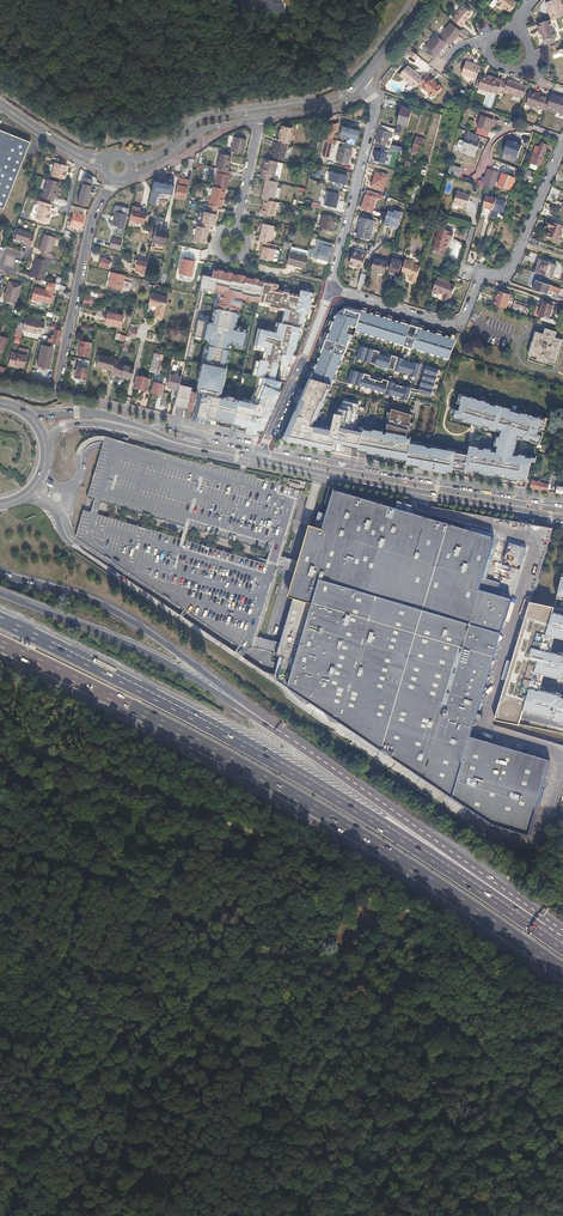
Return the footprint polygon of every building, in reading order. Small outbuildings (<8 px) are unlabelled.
[(279,0),(267,1),(268,10),(284,10),(283,5),(283,0),(281,0),(279,0)] [(490,3),(489,3),(488,4),(488,6),(492,9),(493,9),(495,7),(494,6),(496,4),(497,2),(498,0),(492,0),(490,3)] [(497,2),(496,4),(501,9),(503,7),(509,12),(516,3),(513,0),(498,0),(497,2)] [(545,2),(551,19),(562,15),(562,9),(562,5),(560,6),(558,0),(550,0),(545,2)] [(453,20),(462,27),(466,23),(465,22),(467,19),(472,13),(464,6),(453,20)] [(539,29),(538,29),(540,34),(541,33),(544,41),(546,40),(554,38),(557,37),(555,30),(554,30),(550,19),(537,24),(539,29)] [(461,31),(450,22),(438,37),(444,42),(445,43),(449,45),(461,31)] [(438,37),(434,34),(425,45),(428,48),(425,51),(433,58),(437,52),(440,49),(439,48),(444,42),(438,37)] [(411,49),(407,53),(415,59),(418,55),(411,49)] [(480,65),(467,60),(462,72),(476,77),(480,65)] [(408,65),(400,74),(416,87),(420,82),(425,76),(422,73),(420,75),(408,65)] [(427,73),(425,76),(420,82),(424,86),(423,87),(434,96),(443,87),(435,80),(434,81),(430,77),(431,77),(427,73)] [(492,78),(482,75),(478,86),(494,91),(494,90),(498,91),(502,79),(493,76),(492,78)] [(527,84),(508,77),(504,89),(523,96),(527,84)] [(540,94),(530,91),(526,103),(542,108),(541,109),(546,111),(547,108),(550,99),(540,95),(540,94)] [(550,99),(547,108),(562,114),(562,100),(562,101),(561,100),(561,98),(552,95),(551,95),(550,99)] [(401,106),(400,112),(396,124),(401,126),(407,128),(412,110),(401,106)] [(480,115),(481,115),(477,127),(489,132),(494,119),(490,118),(492,112),(482,108),(480,115)] [(337,123),(328,125),(327,131),(330,132),(335,133),(337,123)] [(291,128),(280,125),(276,141),(286,143),(288,144),(291,128)] [(394,129),(381,126),(380,131),(393,134),(394,131),(394,129)] [(345,132),(339,131),(338,136),(343,137),(342,142),(353,145),(355,145),(358,131),(346,127),(345,132)] [(0,130),(0,209),(3,210),(30,142),(0,130)] [(393,134),(380,131),(376,144),(385,146),(386,144),(389,145),(389,147),(390,144),(391,144),(393,134)] [(478,135),(467,131),(464,141),(462,147),(476,152),(480,140),(477,139),(478,135)] [(245,139),(232,136),(229,151),(242,154),(245,139)] [(276,141),(274,141),(272,150),(271,149),(270,156),(282,159),(286,143),(276,141)] [(326,143),(324,142),(321,154),(326,155),(329,144),(326,143)] [(418,145),(414,144),(413,150),(419,152),(422,143),(419,142),(418,145)] [(539,148),(536,146),(530,162),(539,166),(541,160),(543,156),(547,145),(541,143),(539,148)] [(351,149),(338,146),(334,161),(347,164),(351,149)] [(228,155),(218,153),(214,167),(219,168),(226,170),(228,164),(226,164),(228,155)] [(262,168),(261,168),(259,177),(265,178),(270,180),(271,175),(273,175),(276,162),(264,159),(262,168)] [(412,162),(401,159),(399,166),(403,168),(402,170),(406,171),(405,172),(409,173),(412,162)] [(65,175),(65,173),(67,167),(56,164),(52,178),(63,181),(64,180),(65,180),(66,175),(65,175)] [(459,167),(450,165),(447,174),(456,177),(459,167)] [(226,170),(219,168),(214,186),(224,188),(225,189),(229,171),(226,170)] [(498,172),(488,169),(484,182),(479,181),(478,185),(487,188),(493,190),(498,172)] [(525,176),(532,179),(535,172),(528,169),(525,176)] [(387,175),(375,171),(371,185),(383,188),(387,175)] [(346,176),(329,172),(327,180),(331,181),(331,182),(331,183),(331,184),(332,184),(332,185),(333,186),(340,188),(341,184),(344,185),(346,176)] [(514,179),(501,174),(497,185),(510,190),(514,179)] [(270,180),(265,178),(260,198),(263,199),(273,201),(277,181),(270,180)] [(60,183),(48,180),(42,199),(54,202),(55,197),(57,198),(59,193),(58,193),(57,192),(58,189),(60,183)] [(172,187),(152,183),(147,205),(154,206),(155,200),(157,194),(170,198),(172,187)] [(77,205),(84,207),(86,200),(87,200),(90,187),(91,186),(83,184),(83,185),(77,205)] [(214,186),(212,186),(208,204),(216,206),(218,206),(219,201),(221,201),(224,188),(214,186)] [(185,190),(175,188),(172,199),(182,201),(185,190)] [(381,193),(368,189),(362,209),(373,212),(377,197),(379,198),(381,193)] [(470,195),(456,191),(452,203),(466,208),(470,195)] [(338,195),(326,192),(323,205),(334,208),(338,195)] [(170,198),(157,194),(155,200),(169,203),(170,198)] [(496,199),(485,196),(482,207),(492,210),(496,199)] [(273,201),(263,199),(260,212),(271,215),(275,201),(273,201)] [(505,201),(497,199),(493,210),(501,212),(505,201)] [(37,205),(39,206),(35,220),(45,223),(46,222),(48,223),(50,218),(49,217),(49,216),(51,209),(49,209),(51,205),(38,201),(37,205)] [(208,204),(204,203),(200,222),(201,222),(210,224),(212,225),(216,206),(208,204)] [(137,211),(130,209),(127,220),(141,223),(144,214),(137,212),(137,211)] [(394,212),(387,210),(383,224),(391,226),(393,221),(397,222),(401,211),(394,210),(394,212)] [(124,215),(112,212),(109,226),(112,227),(121,229),(124,215)] [(83,216),(72,213),(69,227),(79,229),(83,216)] [(336,219),(320,215),(317,227),(332,231),(336,219)] [(373,220),(361,217),(355,235),(368,239),(373,220)] [(544,227),(546,228),(543,235),(554,239),(560,225),(547,219),(544,227)] [(200,226),(195,225),(192,240),(204,243),(207,228),(209,228),(210,224),(201,222),(200,226)] [(274,226),(262,223),(258,241),(260,241),(270,243),(274,226)] [(451,230),(439,226),(434,245),(446,248),(448,238),(451,239),(453,232),(450,231),(451,230)] [(166,231),(155,228),(151,243),(163,246),(166,231)] [(17,229),(15,236),(14,240),(22,242),(26,244),(26,246),(30,247),(34,235),(29,234),(30,233),(17,229)] [(55,237),(43,233),(38,250),(41,251),(40,255),(50,259),(51,254),(50,254),(55,237)] [(121,251),(124,240),(116,238),(115,243),(111,242),(110,248),(121,251)] [(330,244),(315,239),(311,257),(313,258),(326,261),(330,244)] [(262,247),(261,250),(259,257),(272,260),(274,249),(272,249),(273,244),(270,243),(260,241),(259,246),(262,247)] [(163,246),(151,243),(150,248),(162,251),(163,246)] [(290,246),(289,251),(306,256),(308,251),(290,246)] [(306,256),(289,251),(286,263),(303,267),(304,267),(306,256)] [(362,268),(365,255),(352,251),(349,264),(362,268)] [(32,268),(30,273),(29,276),(42,279),(43,277),(47,262),(49,263),(50,259),(40,255),(39,260),(35,258),(33,265),(32,268)] [(398,256),(393,255),(388,271),(398,274),(399,272),(402,261),(397,259),(398,256)] [(109,260),(101,258),(99,265),(107,268),(109,260)] [(152,262),(149,273),(148,277),(151,277),(149,285),(153,286),(160,259),(158,258),(157,264),(152,262)] [(194,260),(182,258),(178,273),(190,276),(192,268),(194,260)] [(387,261),(375,258),(372,270),(378,272),(378,274),(383,275),(384,273),(387,261)] [(146,262),(136,261),(135,270),(145,272),(146,262)] [(404,261),(401,272),(400,275),(407,276),(407,275),(409,276),(408,281),(415,283),(417,276),(419,267),(412,265),(413,263),(404,261)] [(556,265),(542,261),(538,274),(551,279),(556,265)] [(182,386),(176,407),(190,410),(188,419),(229,427),(235,400),(219,396),(231,347),(244,350),(249,331),(233,326),(240,300),(257,303),(263,282),(210,269),(208,277),(199,275),(196,289),(216,294),(209,323),(195,320),(192,337),(205,340),(200,365),(196,364),(191,388),(182,386)] [(124,276),(111,273),(107,287),(120,290),(124,276)] [(444,280),(437,277),(431,292),(437,295),(438,294),(444,297),(443,299),(449,302),(455,286),(443,281),(444,280)] [(316,283),(302,280),(297,299),(311,302),(316,283)] [(536,281),(533,290),(546,295),(548,290),(553,292),(554,289),(559,291),(559,293),(560,294),(562,295),(562,290),(536,281)] [(20,286),(8,282),(2,301),(6,302),(4,306),(13,309),(20,286)] [(45,291),(33,288),(31,298),(49,303),(50,301),(52,301),(53,295),(51,295),(52,293),(54,283),(48,282),(45,291)] [(284,296),(284,294),(278,293),(277,295),(273,294),(274,292),(267,291),(265,303),(282,306),(284,296)] [(90,294),(84,293),(81,304),(96,307),(97,304),(102,305),(103,300),(104,300),(106,294),(97,292),(96,298),(89,297),(90,294)] [(166,296),(152,292),(149,304),(152,305),(153,302),(156,303),(155,306),(153,317),(160,319),(166,296)] [(500,292),(499,297),(497,300),(496,300),(494,305),(507,309),(512,295),(500,292)] [(306,304),(295,301),(291,318),(301,321),(306,304)] [(551,309),(541,305),(538,316),(548,319),(551,309)] [(356,332),(447,360),(450,352),(456,339),(362,310),(361,314),(346,309),(344,315),(337,313),(314,371),(335,377),(352,335),(347,333),(350,325),(357,328),(356,332)] [(122,316),(107,313),(105,323),(120,326),(122,316)] [(41,324),(27,320),(24,332),(38,336),(38,335),(43,337),(46,326),(41,325),(41,324)] [(294,333),(277,326),(276,332),(276,334),(280,333),(285,344),(281,345),(280,346),(280,347),(280,348),(280,349),(281,350),(288,353),(293,351),(295,345),(294,342),(295,342),(296,342),(297,342),(298,341),(298,340),(297,339),(297,338),(294,338),(293,337),(294,333)] [(137,330),(128,328),(125,337),(125,338),(134,339),(137,330)] [(50,338),(47,337),(45,342),(57,345),(60,331),(56,330),(54,329),(53,335),(51,335),(50,338)] [(536,339),(534,338),(528,354),(536,357),(536,360),(546,363),(547,360),(555,363),(561,341),(554,338),(556,333),(544,329),(542,335),(538,333),(536,339)] [(250,339),(247,351),(256,353),(256,350),(264,352),(269,353),(272,341),(266,340),(266,341),(263,340),(258,339),(258,340),(250,339)] [(90,344),(79,342),(77,355),(87,357),(86,359),(88,359),(90,348),(89,348),(90,344)] [(52,348),(41,345),(38,357),(50,360),(52,348)] [(413,362),(412,363),(403,360),(404,359),(391,355),(391,358),(379,354),(379,351),(361,346),(357,358),(416,377),(420,364),(413,362)] [(26,356),(17,354),(14,366),(18,367),(23,368),(26,356)] [(159,355),(154,354),(149,370),(155,372),(155,371),(158,361),(159,355)] [(279,363),(287,366),(290,357),(282,354),(279,363)] [(119,361),(98,355),(95,366),(111,371),(110,374),(115,375),(115,374),(118,363),(119,361)] [(88,361),(76,359),(75,367),(86,369),(88,361)] [(133,367),(118,363),(115,374),(128,377),(130,378),(133,367)] [(438,370),(425,366),(418,390),(417,391),(417,392),(430,395),(438,370)] [(86,369),(75,367),(73,378),(84,380),(86,369)] [(409,391),(410,387),(403,385),(403,387),(394,384),(394,382),(382,378),(381,381),(369,377),(370,375),(351,369),(347,382),(406,400),(409,391)] [(275,380),(277,373),(269,371),(266,378),(275,380)] [(243,373),(241,380),(252,382),(254,376),(243,373)] [(148,378),(136,375),(133,387),(145,390),(148,378)] [(174,381),(168,380),(166,387),(173,389),(175,389),(176,389),(177,386),(178,382),(174,381)] [(330,387),(306,381),(279,438),(283,443),(350,458),(352,451),(357,452),(358,449),(363,432),(354,430),(359,404),(341,401),(339,405),(338,409),(336,409),(334,415),(331,414),(326,431),(310,427),(330,387)] [(162,385),(153,382),(150,392),(160,394),(162,385)] [(468,451),(465,470),(474,472),(474,470),(478,471),(478,472),(495,476),(495,474),(505,476),(504,477),(526,481),(526,479),(530,461),(534,462),(535,457),(513,453),(515,444),(517,437),(539,443),(541,434),(538,434),(540,427),(542,428),(545,419),(521,412),(520,414),(511,411),(511,409),(481,400),(460,394),(457,403),(459,403),(457,409),(455,409),(453,418),(502,433),(499,441),(498,450),(469,444),(468,451)] [(272,399),(268,414),(275,417),(280,401),(272,399)] [(452,468),(465,470),(468,451),(432,444),(406,439),(411,414),(391,410),(386,435),(383,434),(383,432),(373,430),(372,432),(363,430),(363,432),(358,449),(367,451),(367,452),(376,454),(376,453),(380,454),(380,455),(407,460),(406,463),(418,466),(418,468),(446,473),(446,471),(451,472),(452,468)] [(206,467),(107,438),(77,539),(247,652),(256,639),(299,495),(301,491),(295,489),(207,463),(206,467)] [(531,480),(529,488),(537,489),(539,481),(531,480)] [(548,484),(539,481),(537,489),(547,491),(548,484)] [(500,582),(483,577),(495,537),(333,489),(321,529),(313,526),(308,525),(296,567),(287,597),(292,598),(278,648),(275,656),(283,658),(276,680),(452,798),(493,825),(528,836),(550,760),(470,736),(511,598),(497,594),(500,582)] [(527,547),(509,542),(502,564),(520,569),(527,547)] [(556,570),(551,596),(562,598),(562,571),(556,570)] [(522,593),(491,718),(515,724),(519,711),(562,722),(562,699),(558,697),(559,692),(538,687),(541,674),(556,677),(557,672),(562,674),(562,649),(561,653),(550,650),(553,637),(562,640),(562,603),(522,593)] [(234,847),(228,845),(226,852),(232,854),(234,847)] [(292,860),(283,857),(280,866),(289,869),(292,860)] [(302,935),(298,933),(294,945),(293,945),(297,947),(298,947),(302,935)] [(302,935),(298,947),(301,948),(302,948),(307,936),(302,935)] [(295,953),(279,947),(276,953),(293,959),(295,953)] [(302,948),(301,948),(298,957),(307,961),(310,952),(302,948)] [(347,954),(339,950),(331,964),(337,967),(341,960),(344,962),(347,954)] [(356,1097),(340,1092),(339,1097),(355,1101),(356,1097)]
